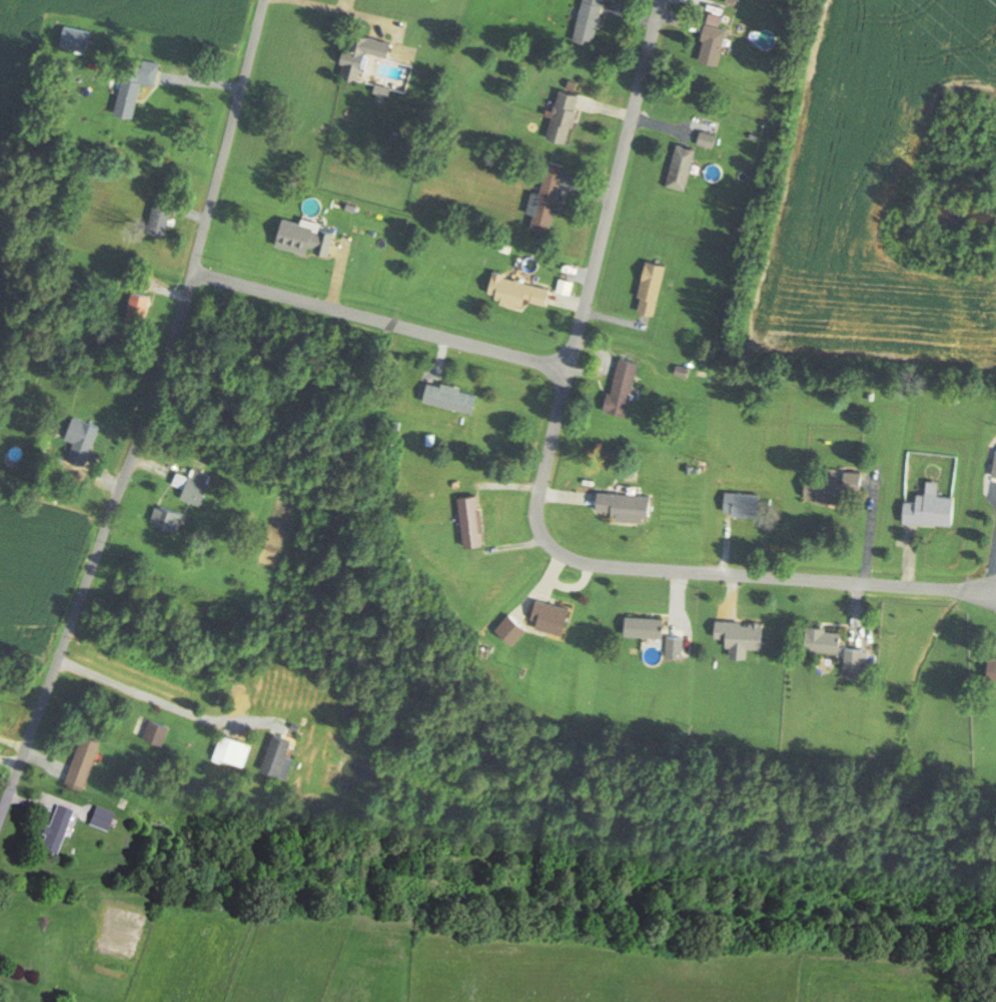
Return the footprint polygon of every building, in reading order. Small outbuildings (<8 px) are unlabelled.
[(575,39),(597,44),(605,0),(583,0),(575,39)] [(729,28),(721,27),(723,16),(710,13),(700,61),(722,65),(729,28)] [(87,55),(94,33),(68,26),(61,47),(87,55)] [(395,44),(365,35),(361,48),(391,58),(395,44)] [(361,82),(370,60),(350,52),(340,74),(361,82)] [(157,86),(161,63),(128,57),(118,114),(137,117),(143,83),(157,86)] [(583,95),(561,89),(549,137),(572,142),(583,95)] [(689,190),(698,148),(679,144),(669,186),(689,190)] [(535,192),(528,229),(553,234),(565,167),(547,164),(541,193),(535,192)] [(175,205),(156,201),(150,232),(169,236),(175,205)] [(283,220),(278,246),(333,257),(338,230),(283,220)] [(638,310),(658,315),(669,264),(648,260),(638,310)] [(553,288),(494,272),(487,297),(526,307),(528,300),(548,305),(553,288)] [(154,296),(134,291),(127,319),(147,324),(154,296)] [(641,362),(620,357),(609,412),(630,416),(641,362)] [(481,391),(431,382),(427,402),(477,412),(481,391)] [(65,459),(88,466),(102,424),(79,416),(65,459)] [(174,485),(185,490),(182,497),(202,506),(215,476),(204,472),(206,468),(197,464),(191,477),(179,472),(174,485)] [(849,503),(850,487),(864,488),(865,473),(847,473),(847,477),(808,475),(807,501),(849,503)] [(599,511),(617,512),(617,520),(653,523),(654,495),(600,492),(599,511)] [(762,493),(728,493),(728,516),(762,516),(762,493)] [(919,493),(919,501),(907,501),(907,524),(958,525),(959,494),(919,493)] [(466,547),(487,545),(482,495),(461,497),(466,547)] [(180,533),(186,514),(158,504),(151,523),(180,533)] [(573,608),(539,600),(533,627),(567,635),(573,608)] [(628,637),(667,637),(667,617),(628,617),(628,637)] [(750,648),(766,649),(767,622),(717,620),(716,638),(732,639),(732,657),(750,658),(750,648)] [(844,650),(844,629),(807,628),(807,650),(844,650)] [(686,658),(686,638),(669,638),(669,658),(686,658)] [(865,648),(847,648),(847,670),(865,670),(865,648)] [(146,739),(165,745),(171,726),(153,720),(146,739)] [(235,766),(246,743),(225,732),(213,756),(235,766)] [(87,789),(103,740),(84,733),(67,783),(87,789)] [(291,778),(297,758),(290,756),(295,740),(275,734),(264,770),(291,778)] [(57,805),(41,850),(59,857),(75,811),(57,805)] [(91,824),(109,832),(117,815),(99,807),(91,824)]
